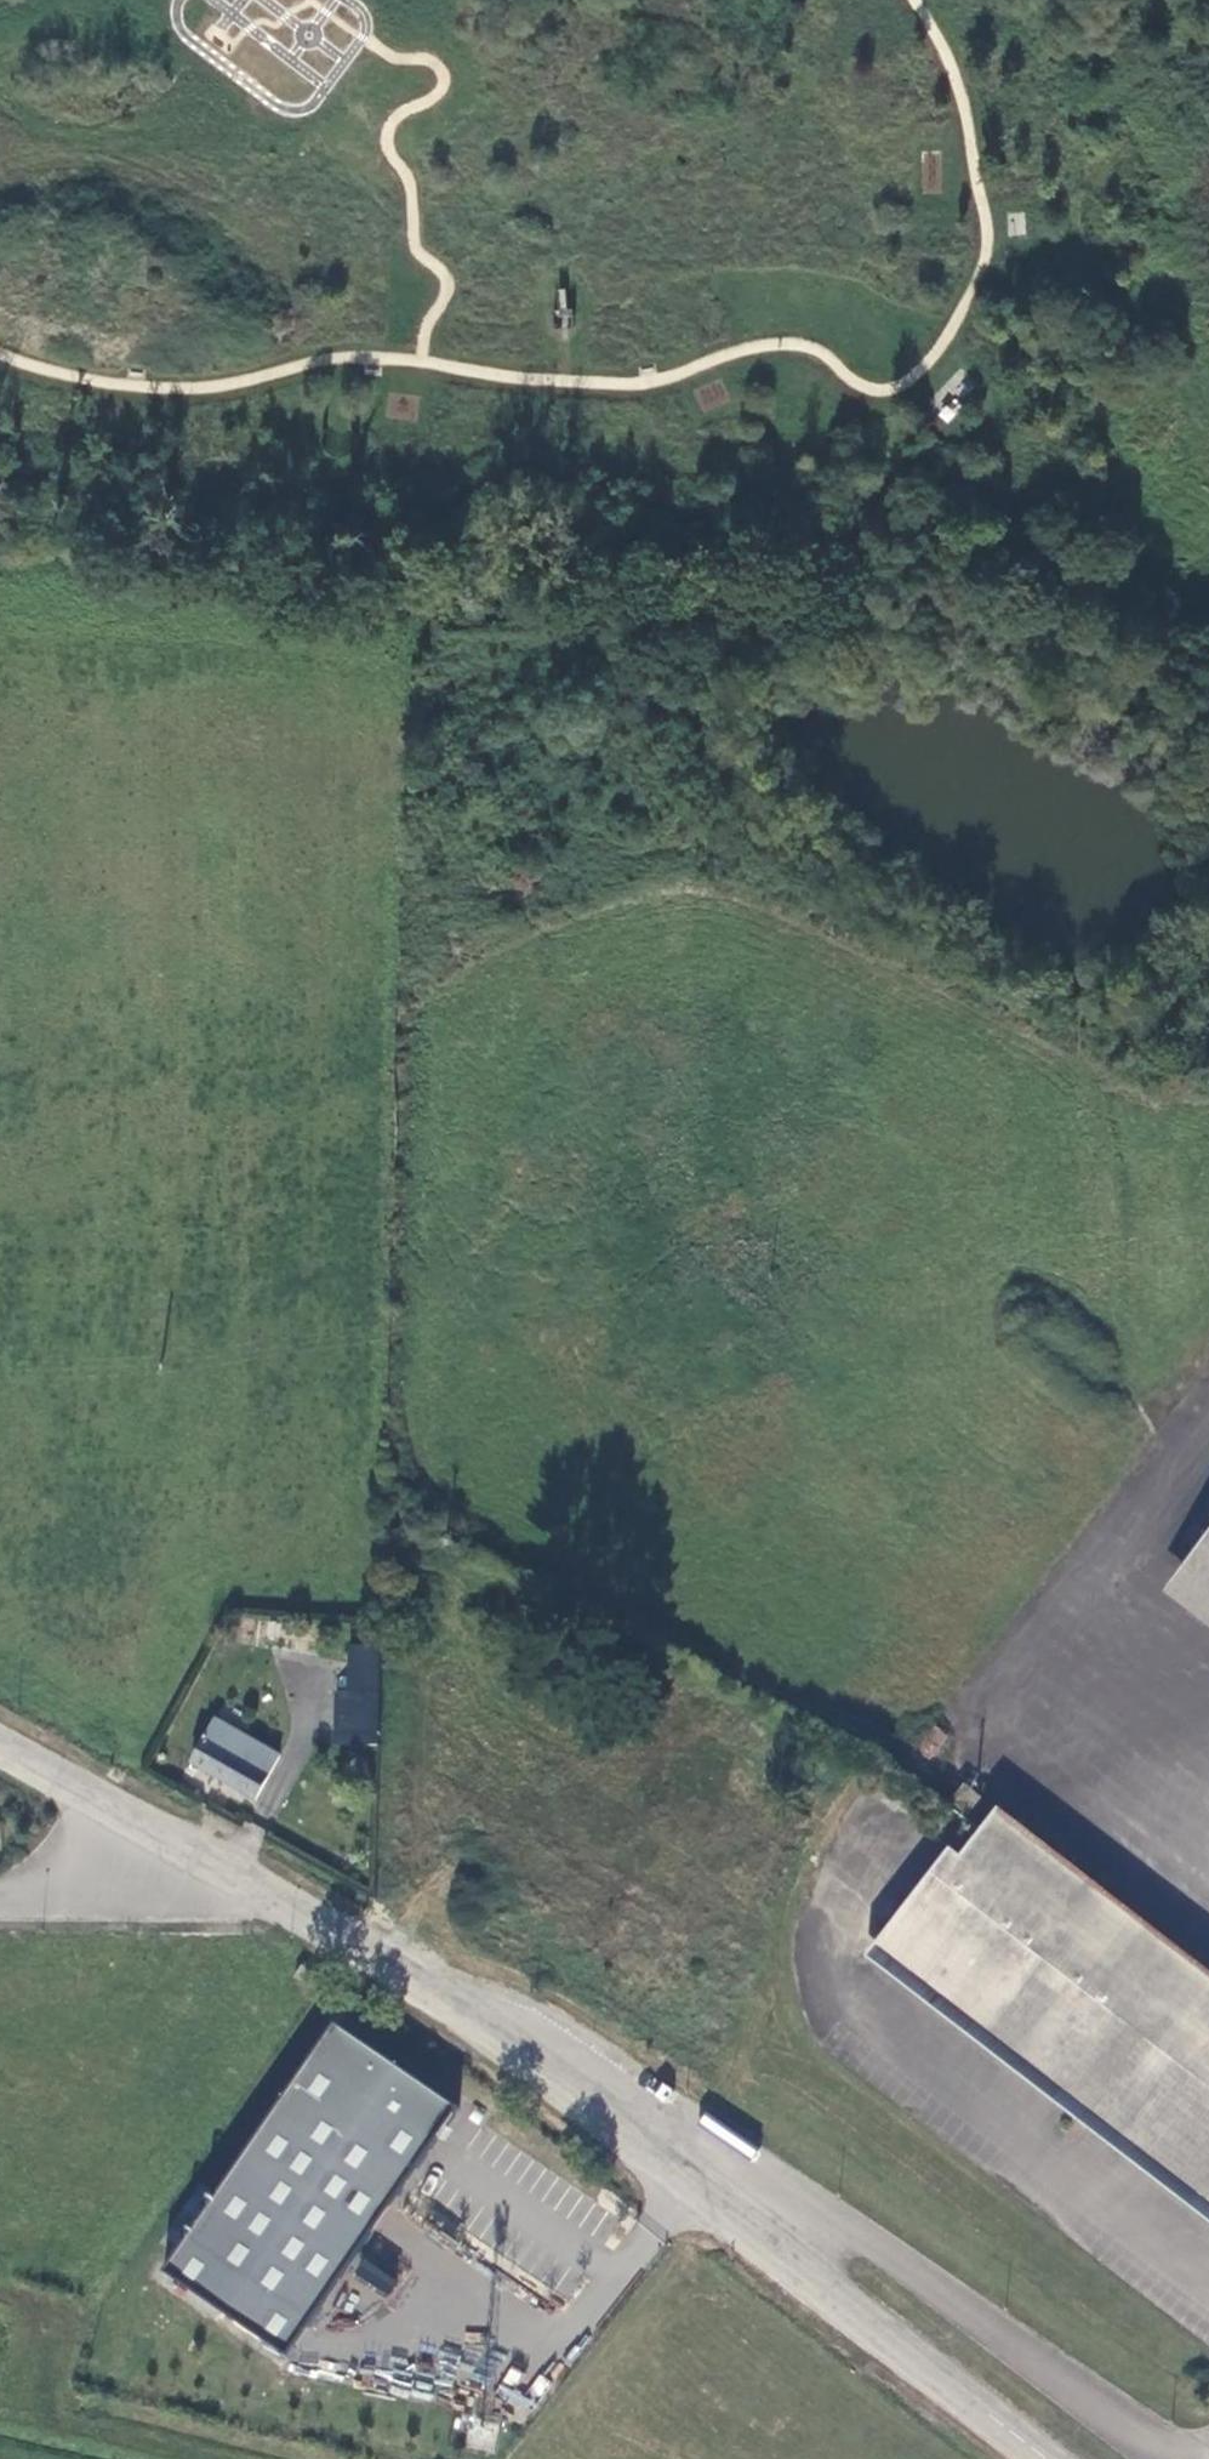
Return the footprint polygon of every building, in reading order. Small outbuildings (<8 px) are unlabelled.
[(1165,1586),(1208,1620),(1208,1529),(1165,1586)] [(330,1742),(378,1742),(379,1644),(353,1643),(353,1671),(331,1671),(330,1742)] [(225,1701),(214,1721),(280,1757),(291,1738),(225,1701)] [(280,1757),(214,1721),(190,1764),(256,1800),(280,1757)] [(980,1797),(963,1785),(950,1802),(967,1814),(980,1797)] [(997,1813),(961,1859),(946,1848),(865,1953),(1208,2219),(1208,1976),(997,1813)] [(300,1967),(294,1979),(312,1990),(319,1978),(300,1967)] [(334,2025),(164,2274),(287,2358),(458,2109),(334,2025)] [(364,2257),(353,2271),(384,2296),(396,2281),(364,2257)]
